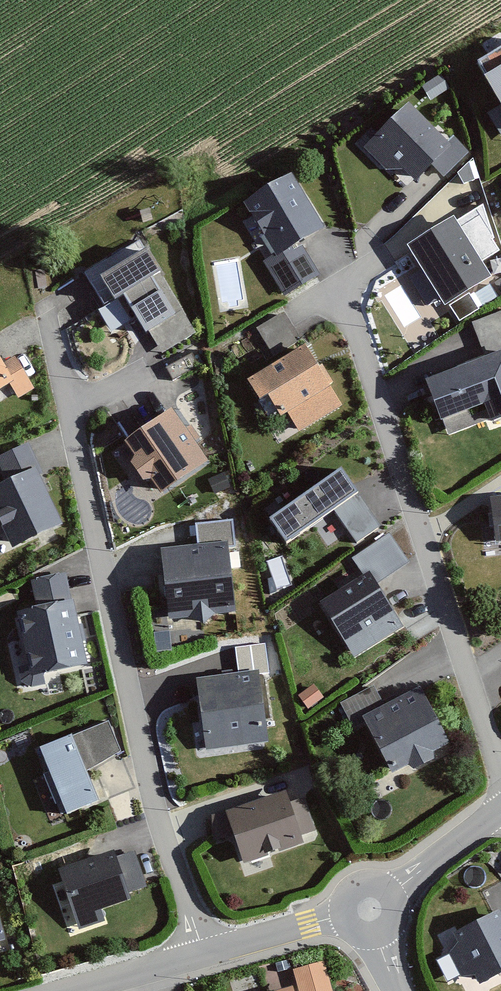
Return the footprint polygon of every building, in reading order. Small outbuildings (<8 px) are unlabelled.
[(474,79),(500,126),(500,64),(474,79)] [(408,103),(369,144),(403,177),(422,157),(443,177),(471,148),(451,129),(444,137),(408,103)] [(286,170),(231,203),(287,296),(318,277),(297,243),(321,229),(286,170)] [(450,219),(398,250),(433,308),(484,278),(450,219)] [(136,233),(81,264),(99,297),(115,288),(155,357),(194,334),(136,233)] [(421,382),(436,419),(480,401),(489,424),(500,419),(500,307),(470,319),(485,356),(421,382)] [(280,313),(256,326),(268,348),(292,335),(280,313)] [(302,340),(232,380),(259,426),(284,412),(295,431),(340,405),(302,340)] [(30,390),(13,358),(0,365),(0,405),(30,390)] [(172,402),(107,443),(133,484),(142,478),(152,495),(208,460),(172,402)] [(0,454),(0,477),(2,481),(0,482),(0,534),(7,550),(58,527),(21,445),(0,454)] [(334,473),(262,524),(280,549),(352,498),(334,473)] [(482,498),(486,540),(500,539),(500,496),(482,498)] [(196,543),(154,547),(162,616),(228,609),(221,548),(235,546),(232,517),(194,521),(196,543)] [(385,533),(353,556),(365,573),(315,609),(350,658),(399,623),(373,588),(407,563),(385,533)] [(32,609),(7,614),(20,682),(83,669),(63,570),(26,577),(32,609)] [(227,673),(189,677),(197,748),(259,742),(252,675),(266,674),(263,645),(225,649),(227,673)] [(349,725),(356,722),(379,776),(445,747),(418,684),(380,700),(373,685),(338,700),(349,725)] [(108,721),(40,747),(66,813),(99,800),(87,770),(122,751),(108,721)] [(281,792),(209,816),(215,834),(229,830),(241,864),(302,844),(299,835),(312,830),(301,794),(283,800),(281,792)] [(129,844),(48,870),(67,931),(96,922),(92,912),(118,904),(115,893),(142,885),(129,844)] [(441,935),(460,975),(466,972),(472,984),(500,970),(500,930),(492,912),(441,935)] [(290,967),(290,985),(292,990),(329,990),(320,959),(290,967)]
